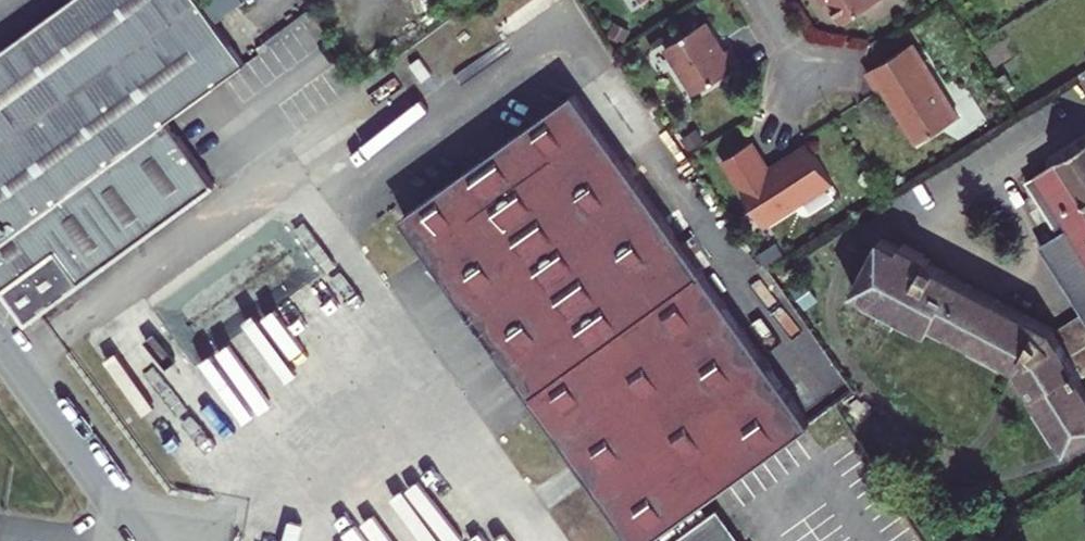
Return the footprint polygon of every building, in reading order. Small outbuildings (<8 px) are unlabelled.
[(27,322),(215,184),(168,120),(245,64),(199,0),(71,0),(0,51),(0,286),(27,322)] [(840,22),(876,0),(827,0),(840,22)] [(706,26),(664,52),(693,98),(738,70),(728,53),(724,55),(706,26)] [(912,44),(866,72),(877,90),(881,87),(916,143),(957,118),(912,44)] [(1004,73),(997,77),(1004,87),(1011,82),(1004,73)] [(637,540),(646,540),(707,496),(809,422),(574,93),(404,216),(637,540)] [(1032,176),(1033,177),(1041,191),(1047,199),(1064,227),(1084,259),(1084,142),(1032,176)] [(749,145),(722,163),(764,227),(831,184),(807,147),(768,172),(749,145)] [(1041,191),(1033,177),(1025,182),(1033,195),(1041,191)] [(1047,199),(1041,191),(1033,195),(1039,204),(1047,199)] [(1064,227),(1047,199),(1039,204),(1057,232),(1037,245),(1080,313),(1084,321),(1084,259),(1064,227)] [(1072,318),(1055,329),(929,263),(930,258),(901,243),(899,246),(880,237),(853,290),(866,298),(869,293),(918,318),(914,322),(928,330),(935,317),(949,325),(948,330),(971,341),(973,338),(1005,354),(1003,360),(1015,365),(1034,394),(1028,398),(1037,408),(1040,405),(1060,436),(1056,439),(1065,451),(1084,438),(1084,391),(1077,379),(1084,374),(1084,323),(1079,327),(1072,318)] [(1072,318),(1079,327),(1084,323),(1084,321),(1080,313),(1072,318)] [(717,510),(674,540),(740,540),(717,510)] [(513,528),(494,540),(521,540),(513,528)]
